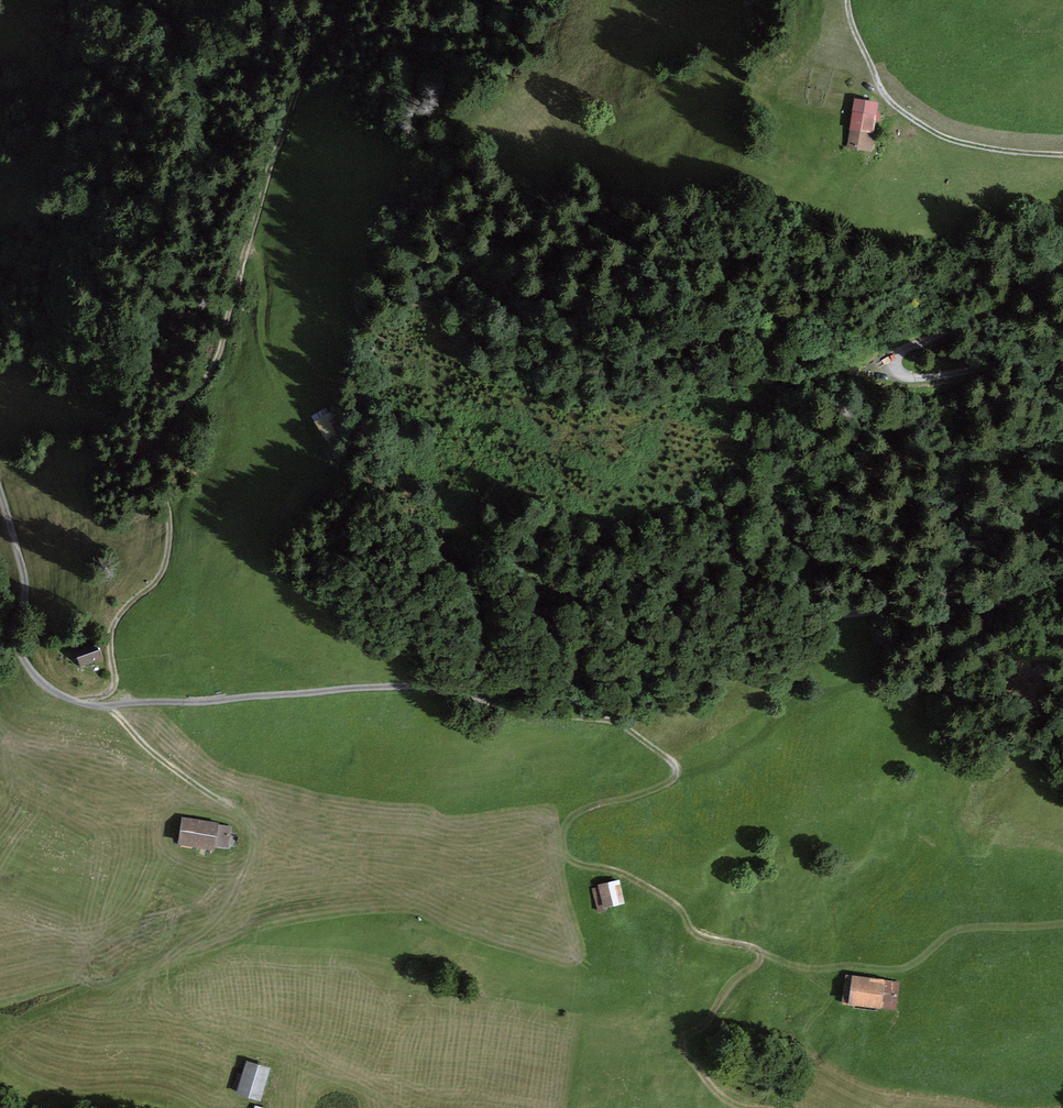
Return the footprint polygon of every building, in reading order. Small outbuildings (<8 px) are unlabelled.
[(879,102),(854,98),(847,148),(872,152),(875,133),(874,133),(879,102)] [(339,405),(314,420),(330,446),(355,431),(339,405)] [(97,642),(77,650),(84,668),(104,660),(97,642)] [(234,826),(184,818),(180,845),(217,851),(218,845),(231,847),(234,826)] [(623,881),(593,889),(600,912),(630,904),(623,881)] [(902,982),(848,976),(845,1003),(899,1009),(902,982)] [(270,1067),(246,1060),(237,1093),(260,1100),(270,1067)]
